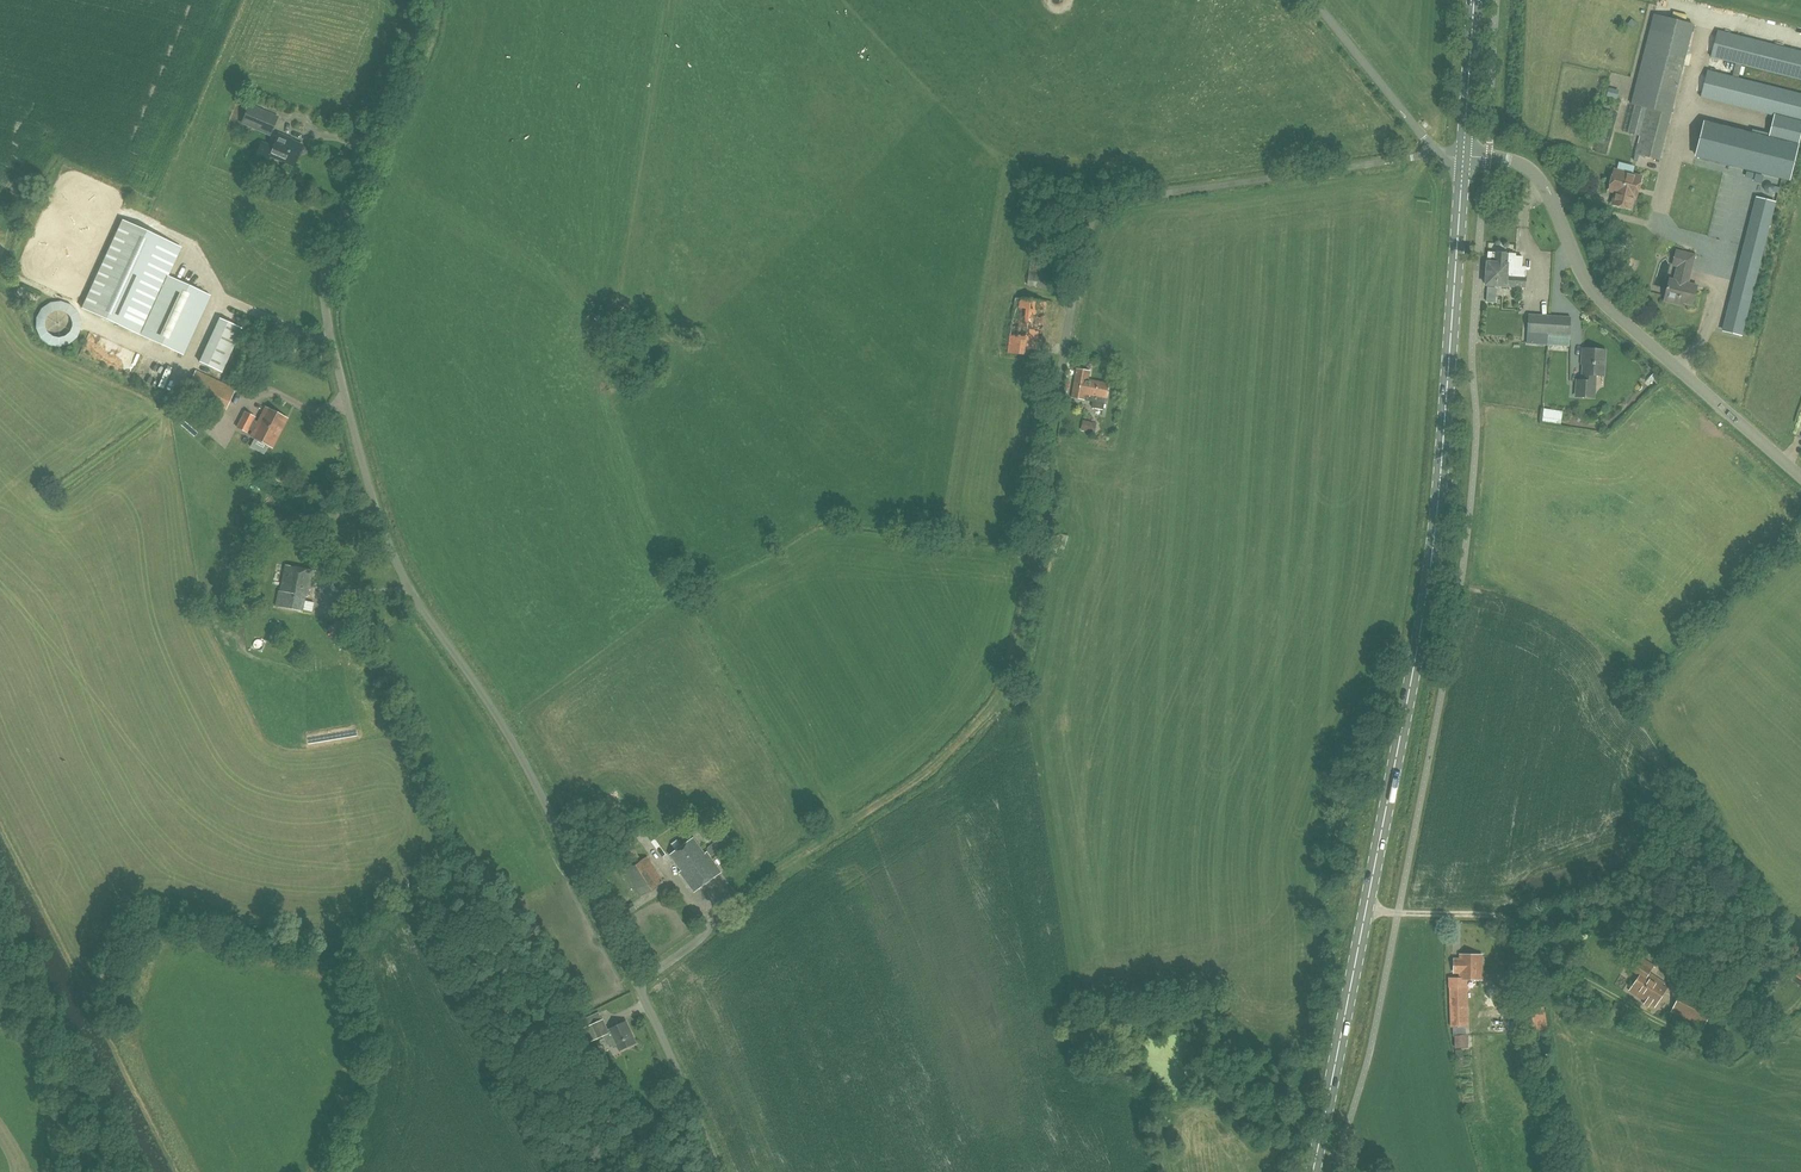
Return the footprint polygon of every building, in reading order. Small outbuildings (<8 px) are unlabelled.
[(1694,24),(1653,14),(1631,104),(1637,106),(1647,109),(1648,107),(1671,113),(1694,24)] [(1719,30),(1712,56),(1800,79),(1800,51),(1719,30)] [(1737,62),(1733,76),(1708,70),(1701,96),(1800,121),(1800,94),(1738,77),(1741,64),(1737,62)] [(1606,96),(1616,98),(1618,90),(1609,88),(1606,96)] [(243,119),(271,131),(278,116),(249,104),(243,119)] [(1647,109),(1637,106),(1630,133),(1640,135),(1647,109)] [(1671,113),(1648,107),(1647,109),(1640,135),(1636,154),(1659,160),(1671,113)] [(1788,179),(1797,145),(1754,134),(1725,127),(1705,121),(1696,156),(1788,179)] [(294,165),(303,145),(287,138),(288,137),(278,133),(273,145),(262,141),(255,157),(266,161),(269,155),(294,165)] [(1636,197),(1641,177),(1614,170),(1614,174),(1612,175),(1610,182),(1611,184),(1609,190),(1616,192),(1613,204),(1631,208),(1634,198),(1635,198),(1635,197),(1636,197)] [(182,247),(122,219),(82,307),(139,333),(166,274),(169,276),(182,247)] [(1673,265),(1677,266),(1674,280),(1669,279),(1664,301),(1666,301),(1677,304),(1678,301),(1692,305),(1697,285),(1685,282),(1686,277),(1689,278),(1695,255),(1676,250),(1673,265)] [(1515,254),(1488,252),(1486,285),(1506,287),(1506,286),(1525,288),(1526,276),(1521,275),(1522,257),(1515,256),(1515,254)] [(1060,268),(1057,267),(1058,262),(1052,261),(1052,260),(1045,259),(1046,257),(1031,256),(1027,285),(1037,286),(1067,290),(1069,267),(1061,266),(1060,268)] [(1622,269),(1627,270),(1629,271),(1633,259),(1625,257),(1622,269)] [(169,276),(166,274),(139,333),(183,354),(210,295),(169,276)] [(1752,292),(1734,287),(1723,329),(1742,334),(1752,292)] [(1030,355),(1031,340),(1042,342),(1047,301),(1015,297),(1009,352),(1030,355)] [(1549,315),(1529,313),(1527,343),(1547,344),(1548,334),(1549,315)] [(1572,316),(1549,315),(1548,334),(1570,336),(1572,316)] [(222,372),(242,329),(220,318),(200,362),(213,368),(222,372)] [(117,360),(122,346),(116,343),(110,358),(117,360)] [(1585,381),(1578,380),(1577,396),(1594,397),(1596,374),(1604,375),(1605,361),(1602,361),(1603,350),(1583,349),(1583,363),(1586,363),(1585,381)] [(1090,370),(1077,368),(1072,397),(1088,400),(1091,380),(1089,380),(1090,370)] [(187,390),(226,408),(235,389),(196,371),(187,390)] [(1092,407),(1104,409),(1106,397),(1109,383),(1091,380),(1088,400),(1093,401),(1092,407)] [(237,427),(247,432),(248,428),(254,431),(251,436),(269,445),(276,431),(279,433),(286,418),(266,407),(259,422),(253,419),(255,417),(245,412),(237,427)] [(283,533),(286,524),(271,517),(267,526),(283,533)] [(279,590),(276,605),(303,611),(306,595),(307,596),(313,570),(286,564),(280,590),(279,590)] [(624,825),(613,838),(621,845),(633,832),(624,825)] [(694,838),(671,855),(682,870),(680,872),(695,891),(721,872),(707,852),(705,853),(694,838)] [(624,870),(640,896),(663,881),(647,856),(642,859),(624,870)] [(636,910),(632,902),(622,909),(626,916),(636,910)] [(1455,959),(1455,972),(1460,972),(1460,978),(1482,979),(1482,955),(1461,954),(1461,959),(1455,959)] [(1670,985),(1650,972),(1655,965),(1639,955),(1629,969),(1639,975),(1629,990),(1645,1001),(1644,1004),(1649,1007),(1651,1004),(1655,1007),(1670,985)] [(1503,977),(1489,977),(1489,1000),(1498,1001),(1498,1008),(1513,1008),(1513,991),(1503,991),(1503,977)] [(1703,1029),(1712,1012),(1716,1004),(1683,987),(1671,1012),(1703,1029)] [(591,1042),(596,1039),(605,1035),(611,1047),(618,1044),(621,1050),(636,1043),(626,1021),(611,1028),(612,1030),(609,1032),(604,1019),(584,1028),(591,1042)] [(1474,1068),(1488,1067),(1488,1053),(1474,1054),(1474,1068)]
